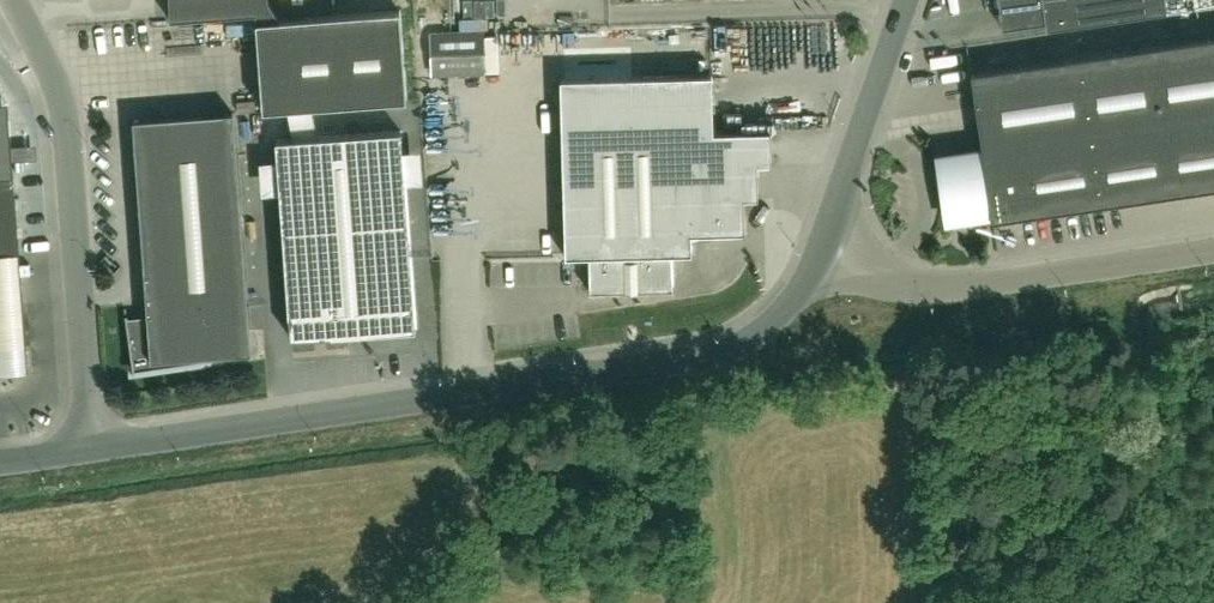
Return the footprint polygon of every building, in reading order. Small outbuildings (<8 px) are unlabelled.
[(170,20),(256,13),(264,110),(407,100),(400,10),(281,19),(268,0),(169,0),(170,20)] [(454,10),(488,9),(488,0),(453,0),(454,10)] [(1003,27),(1046,21),(1047,28),(1167,10),(1165,0),(999,0),(1003,27)] [(432,70),(486,68),(484,31),(430,33),(432,70)] [(972,73),(983,150),(939,157),(942,181),(937,182),(939,197),(945,196),(948,221),(992,214),(993,220),(1213,188),(1213,37),(972,73)] [(744,232),(744,233),(746,233),(744,198),(757,198),(757,199),(759,199),(758,163),(771,163),(771,164),(772,164),(772,129),(770,130),(714,132),(712,75),(561,79),(566,257),(590,256),(591,290),(590,290),(590,292),(675,290),(675,288),(674,288),(673,254),(692,253),(692,234),(744,232)] [(136,372),(135,370),(204,360),(204,357),(251,353),(233,113),(133,120),(149,334),(128,335),(135,372),(136,372)] [(724,114),(724,126),(742,126),(741,113),(724,114)] [(401,131),(276,140),(291,338),(416,329),(401,131)] [(19,255),(14,177),(0,178),(0,256),(19,255)] [(23,297),(22,283),(0,285),(0,299),(23,297)]
